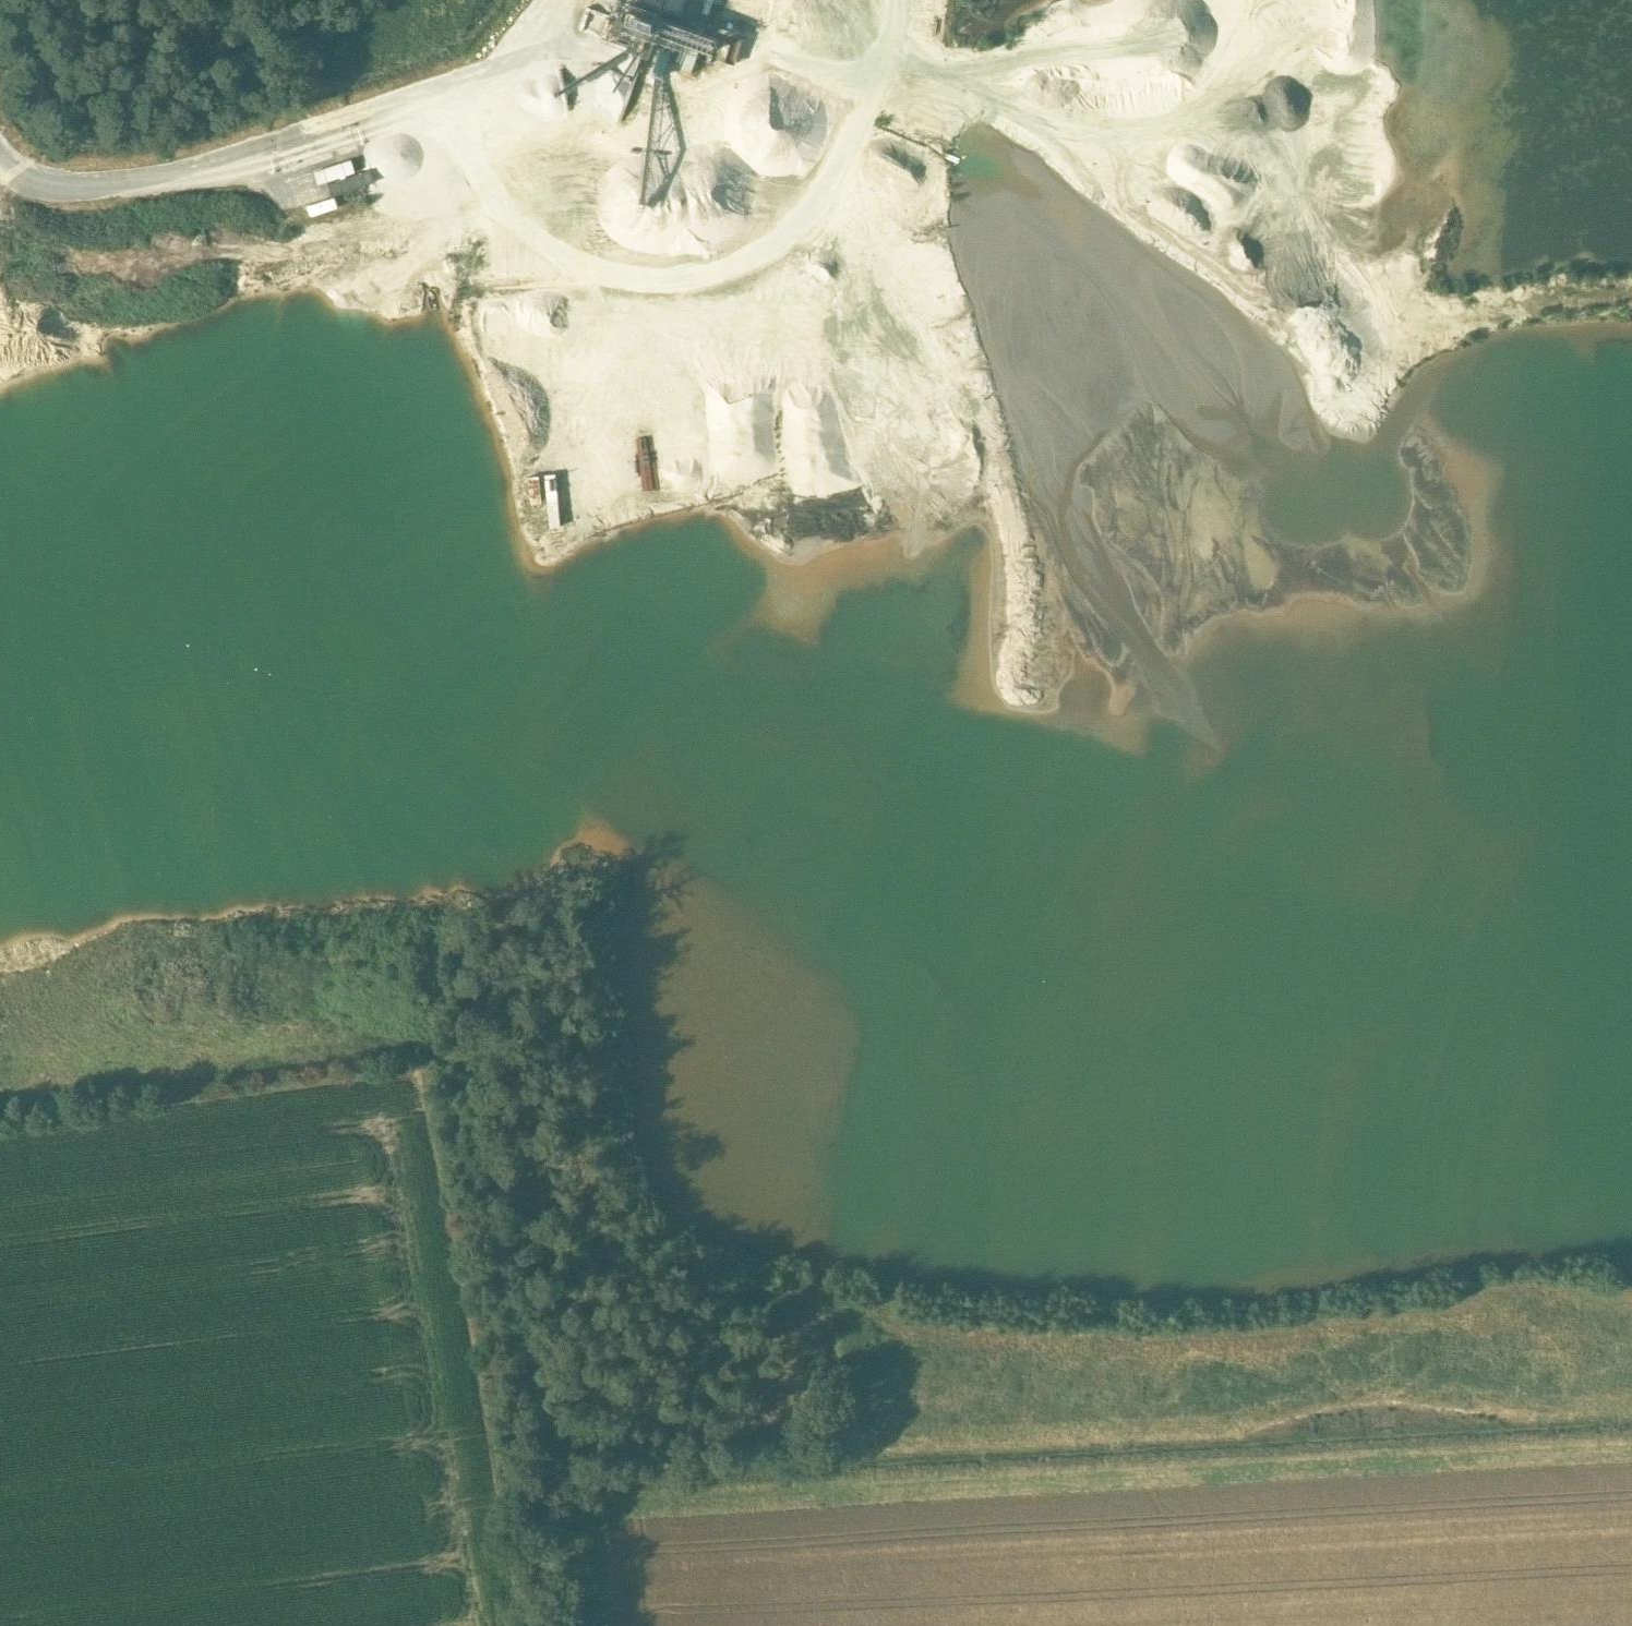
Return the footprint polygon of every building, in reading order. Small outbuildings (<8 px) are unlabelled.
[(705,46),(710,16),(688,13),(691,0),(666,0),(664,13),(616,4),(611,30),(627,33),(627,32),(705,46)] [(315,167),(317,183),(331,181),(333,190),(375,184),(373,169),(356,171),(354,161),(315,167)] [(336,196),(310,203),(312,214),(339,207),(336,196)]
